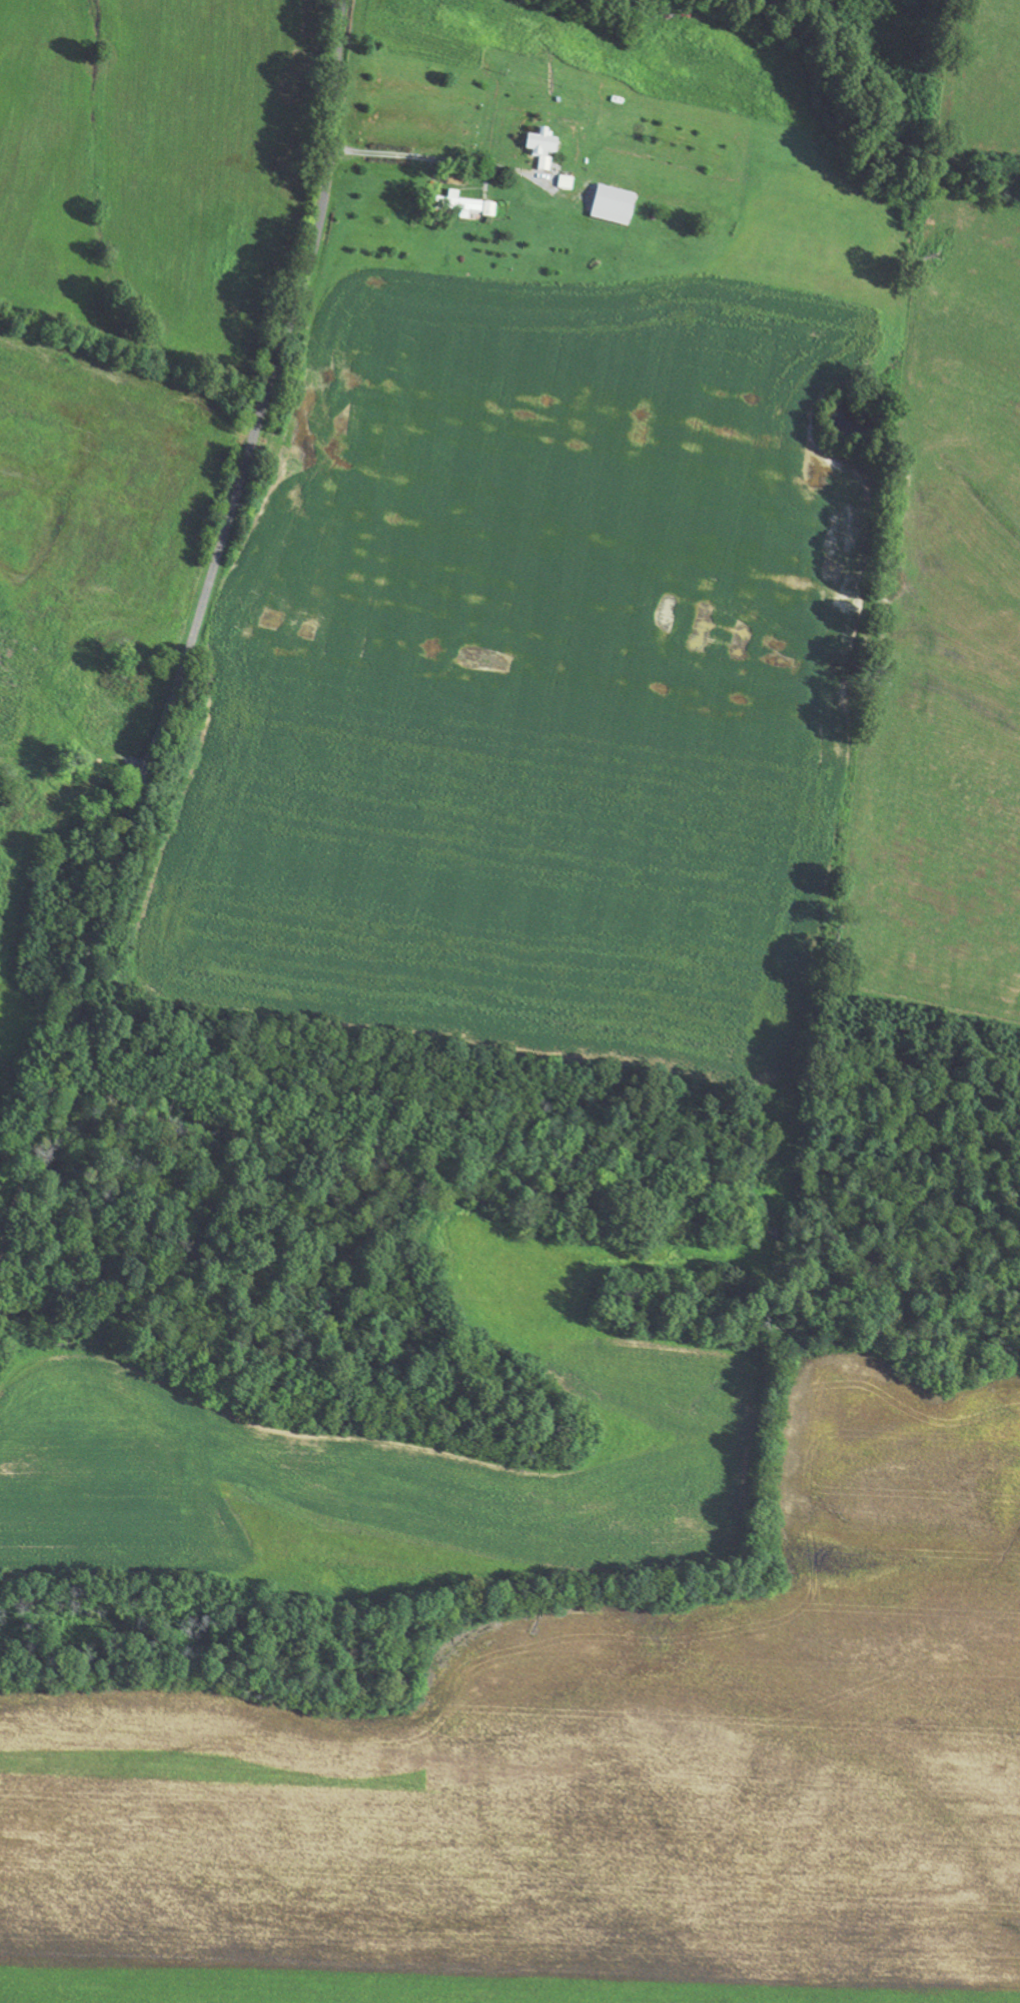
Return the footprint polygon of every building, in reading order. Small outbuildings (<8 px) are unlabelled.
[(538,139),(525,138),(524,156),(543,157),(555,158),(556,141),(546,140),(546,132),(538,132),(538,139)] [(570,191),(570,180),(558,180),(558,191),(570,191)] [(627,229),(634,197),(596,188),(589,220),(627,229)] [(481,203),(437,198),(436,209),(480,214),(481,203)]
